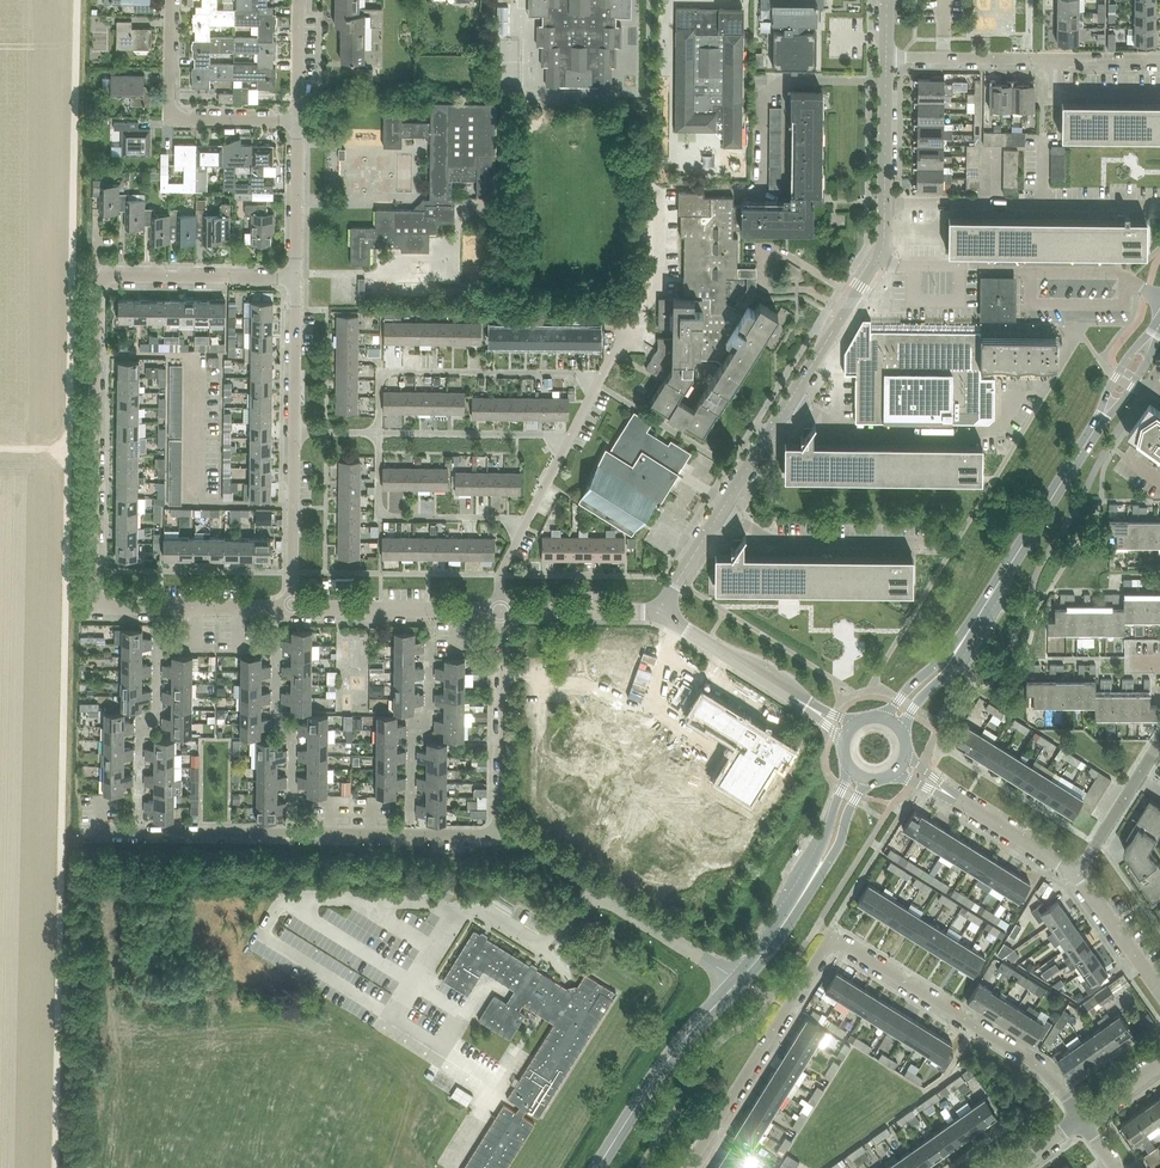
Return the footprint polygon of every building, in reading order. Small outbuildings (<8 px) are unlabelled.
[(104,3),(136,4),(136,11),(151,11),(151,0),(104,0),(104,3)] [(202,6),(196,6),(196,13),(210,13),(210,9),(217,9),(218,0),(202,0),(202,6)] [(237,9),(252,9),(252,0),(237,0),(237,9)] [(273,13),(273,7),(267,7),(267,0),(252,0),(252,9),(259,9),(259,13),(273,13)] [(382,8),(359,8),(359,0),(336,0),(335,26),(341,26),(341,61),(364,61),(364,26),(382,26),(382,8)] [(531,15),(543,15),(542,25),(537,25),(537,46),(541,46),(541,66),(546,66),(546,86),(611,87),(611,67),(616,67),(616,46),(621,46),(621,25),(615,25),(615,16),(628,16),(628,0),(531,0),(531,15)] [(653,10),(663,9),(662,0),(653,0),(653,10)] [(760,6),(769,6),(769,5),(772,5),(772,26),(779,26),(779,23),(784,23),(784,30),(773,30),(773,67),(791,67),(791,72),(797,72),(797,67),(815,67),(815,31),(813,31),(813,26),(817,26),(817,3),(822,3),(822,0),(760,0),(760,6)] [(1079,0),(1057,0),(1057,12),(1079,12),(1079,0)] [(1155,0),(1134,0),(1134,13),(1155,13),(1155,0)] [(498,4),(498,18),(510,18),(510,4),(498,4)] [(676,8),(675,130),(716,131),(716,134),(720,137),(722,137),(722,146),(742,146),(744,8),(709,8),(676,8)] [(234,25),(234,9),(217,9),(210,9),(210,13),(196,13),(193,13),(193,30),(195,30),(195,40),(193,40),(210,40),(210,36),(210,25),(234,25)] [(252,9),(237,9),(234,9),(234,25),(258,25),(258,36),(258,41),(276,41),(273,40),(273,31),(276,31),(276,13),(273,13),(259,13),(259,9),(252,9)] [(1078,27),(1079,12),(1057,12),(1057,27),(1078,27)] [(1155,28),(1155,13),(1134,13),(1134,28),(1155,28)] [(498,20),(498,34),(510,34),(510,20),(498,20)] [(151,49),(151,28),(132,28),(132,21),(117,21),(116,49),(151,49)] [(1078,43),(1078,27),(1057,27),(1057,43),(1078,43)] [(1134,28),(1128,28),(1128,35),(1134,35),(1134,44),(1155,44),(1155,28),(1134,28)] [(234,52),(234,36),(210,36),(210,40),(193,40),(192,58),(195,58),(195,67),(192,67),(209,67),(210,63),(210,52),(234,52)] [(258,36),(234,36),(234,52),(258,52),(258,63),(258,68),(275,68),(272,68),(273,59),(275,59),(276,41),(258,41),(258,36)] [(234,79),(234,63),(210,63),(209,67),(192,67),(192,88),(210,88),(210,79),(234,79)] [(258,63),(234,63),(234,79),(258,79),(258,88),(275,89),(275,68),(258,68),(258,63)] [(352,81),(364,81),(373,81),(373,69),(352,69),(352,81)] [(151,105),(151,90),(144,90),(144,75),(126,74),(126,78),(111,78),(111,96),(132,96),(131,105),(151,105)] [(918,90),(952,90),(952,83),(944,83),(944,76),(930,76),(930,79),(914,79),(914,84),(918,84),(918,90)] [(1001,110),(1001,84),(995,84),(995,80),(990,80),(989,110),(1001,110)] [(1012,110),(1012,80),(1007,80),(1007,84),(1001,84),(1001,110),(1012,110)] [(1022,119),(1023,84),(1017,84),(1017,80),(1012,80),(1012,110),(1022,110),(1022,119)] [(1028,119),(1028,110),(1034,110),(1034,80),(1028,80),(1028,84),(1023,84),(1022,119),(1028,119)] [(233,103),(241,103),(248,103),(249,87),(234,86),(234,93),(233,103)] [(952,95),(952,90),(918,90),(918,96),(914,96),(914,101),(944,101),(944,95),(952,95)] [(822,192),(822,92),(790,92),(790,114),(795,114),(794,203),(742,202),(741,205),(741,230),(813,231),(813,205),(821,205),(821,192),(822,192)] [(233,103),(234,93),(220,93),(220,100),(226,100),(226,103),(233,103)] [(967,93),(967,102),(974,102),(980,102),(980,93),(974,93),(967,93)] [(944,112),(944,101),(914,101),(914,106),(917,106),(917,112),(944,112)] [(384,107),(383,147),(402,147),(402,136),(430,137),(429,199),(423,199),(414,208),(414,210),(446,210),(446,222),(454,222),(454,198),(451,198),(451,180),(476,180),(476,195),(495,196),(495,103),(430,102),(430,122),(402,122),(402,107),(384,107)] [(1062,106),(1061,133),(1159,134),(1159,107),(1062,106)] [(781,192),(782,107),(770,107),(768,192),(781,192)] [(943,123),(944,112),(917,112),(917,118),(914,118),(914,123),(943,123)] [(150,156),(150,129),(138,129),(138,122),(114,122),(114,130),(122,130),(122,156),(150,156)] [(943,129),(943,123),(914,123),(914,128),(917,128),(917,134),(943,134),(952,134),(952,129),(943,129)] [(994,145),(994,132),(983,132),(983,145),(994,145)] [(1005,145),(1005,132),(994,132),(994,145),(1005,145)] [(1014,145),(1014,132),(1005,132),(1005,145),(1014,145)] [(1025,145),(1025,132),(1014,132),(1014,145),(1025,145)] [(358,155),(359,135),(343,134),(343,143),(349,143),(349,155),(358,155)] [(952,134),(943,134),(917,134),(917,140),(914,139),(913,145),(943,145),(943,139),(952,139),(952,134)] [(252,144),(241,144),(241,142),(231,141),(231,145),(225,145),(225,144),(224,144),(223,165),(223,192),(234,192),(251,192),(251,184),(235,184),(236,165),(251,166),(252,165),(252,144)] [(195,191),(196,144),(175,144),(175,165),(184,165),(184,182),(168,182),(169,173),(161,173),(161,191),(195,191)] [(223,165),(224,144),(213,144),(213,145),(196,145),(196,144),(195,191),(207,191),(207,165),(223,165)] [(251,192),(252,192),(273,192),(273,184),(263,184),(264,166),(273,166),(273,145),(262,144),(262,146),(253,146),(253,144),(252,144),(252,165),(251,166),(251,184),(251,192)] [(943,156),(943,145),(913,145),(913,150),(917,150),(917,155),(952,156),(943,156)] [(979,146),(974,145),(966,145),(966,156),(979,156),(979,146)] [(1064,145),(1062,145),(1051,145),(1051,154),(1064,154),(1064,145)] [(952,162),(952,156),(917,155),(917,161),(913,161),(913,166),(943,167),(943,162),(952,162)] [(979,167),(979,156),(966,156),(966,167),(979,167)] [(943,173),(943,167),(913,166),(913,171),(917,171),(917,177),(943,178),(952,178),(952,173),(943,173)] [(979,178),(979,167),(966,167),(966,178),(979,178)] [(952,178),(943,178),(917,177),(917,183),(913,183),(913,189),(927,189),(927,193),(942,193),(943,189),(943,183),(952,183),(952,178)] [(979,189),(979,178),(966,178),(966,189),(979,189)] [(118,194),(119,194),(119,185),(103,185),(103,179),(93,179),(93,195),(99,195),(99,213),(118,213),(118,210),(118,194)] [(704,196),(704,191),(678,191),(678,214),(680,214),(680,227),(680,235),(680,237),(684,237),(684,277),(684,283),(683,298),(702,299),(702,298),(710,298),(709,302),(726,302),(726,278),(737,278),(737,277),(737,270),(737,268),(737,252),(737,237),(732,237),(732,230),(741,230),(741,205),(733,205),(734,197),(721,196),(709,196),(704,196)] [(129,194),(119,194),(118,194),(118,210),(125,210),(125,228),(144,228),(144,225),(144,208),(145,208),(145,200),(129,200),(129,194)] [(203,225),(202,243),(222,244),(222,239),(230,239),(230,234),(230,209),(230,204),(221,203),(221,209),(222,209),(222,215),(206,215),(206,209),(196,209),(196,225),(203,225)] [(274,226),(274,214),(267,214),(267,205),(245,205),(245,215),(252,215),(252,244),(271,244),(271,225),(274,226)] [(170,225),(170,215),(155,214),(155,209),(145,208),(144,208),(144,225),(151,225),(151,243),(170,243),(170,225)] [(196,225),(196,215),(181,215),(181,209),(170,209),(170,215),(170,225),(177,225),(177,243),(196,243),(196,225)] [(414,210),(395,209),(376,209),(376,227),(351,227),(350,264),(370,264),(370,246),(401,247),(401,251),(429,252),(429,233),(437,233),(437,222),(446,222),(446,210),(414,210)] [(233,232),(244,230),(243,215),(231,216),(233,232)] [(948,221),(948,249),(1145,251),(1145,223),(948,221)] [(1012,316),(1012,280),(983,279),(982,316),(1012,316)] [(672,328),(672,338),(659,338),(658,337),(657,349),(644,368),(663,380),(660,385),(649,402),(667,413),(673,416),(671,419),(673,423),(677,425),(682,425),(683,423),(702,435),(757,347),(759,349),(760,347),(769,334),(766,332),(772,322),(777,314),(769,309),(759,303),(754,311),(747,307),(738,302),(734,308),(726,302),(709,302),(710,298),(702,298),(702,299),(683,298),(673,298),(658,298),(658,328),(672,328)] [(210,301),(209,322),(225,322),(225,301),(224,301),(224,299),(217,299),(216,301),(210,301)] [(134,321),(134,300),(119,300),(118,321),(134,321)] [(149,322),(149,300),(134,300),(134,321),(149,322)] [(164,322),(165,300),(149,300),(149,322),(164,322)] [(179,322),(180,301),(165,300),(164,322),(179,322)] [(194,322),(195,301),(180,301),(179,322),(194,322)] [(209,322),(210,301),(195,301),(194,322),(209,322)] [(252,317),(273,317),(273,302),(252,301),(252,317)] [(337,333),(358,333),(358,317),(337,316),(337,333)] [(273,332),(273,317),(252,317),(251,332),(273,332)] [(979,335),(979,336),(870,336),(870,318),(862,318),(844,351),(844,373),(856,373),(855,422),(988,423),(994,417),(994,384),(996,385),(1003,378),(1014,378),(1015,379),(1015,378),(1027,378),(1028,379),(1029,378),(1041,378),(1041,379),(1042,379),(1042,378),(1044,378),(1047,378),(1050,377),(1052,375),(1054,372),(1055,369),(1056,366),(1056,340),(1000,339),(980,339),(980,335),(979,335)] [(401,343),(401,322),(385,322),(384,343),(401,343)] [(417,343),(417,322),(401,322),(401,343),(417,343)] [(432,344),(433,322),(417,322),(417,343),(432,344)] [(448,344),(448,323),(433,322),(432,344),(448,344)] [(464,344),(464,323),(448,323),(448,344),(464,344)] [(464,323),(464,344),(480,344),(480,323),(464,323)] [(505,348),(505,327),(489,327),(489,348),(505,348)] [(521,348),(521,327),(505,327),(505,348),(521,348)] [(537,348),(537,327),(521,327),(521,348),(537,348)] [(552,348),(552,327),(537,327),(537,348),(552,348)] [(568,348),(568,327),(552,327),(552,348),(568,348)] [(584,349),(584,327),(568,327),(568,348),(584,349)] [(584,327),(584,349),(600,349),(600,328),(584,327)] [(272,347),(273,332),(251,332),(251,347),(272,347)] [(358,349),(358,333),(337,333),(337,348),(358,349)] [(272,363),(272,347),(251,347),(251,362),(272,363)] [(358,365),(358,349),(337,348),(337,364),(358,365)] [(219,366),(219,358),(208,358),(208,366),(219,366)] [(118,377),(139,377),(139,362),(118,361),(118,377)] [(272,378),(272,363),(251,362),(251,377),(272,378)] [(358,380),(358,365),(337,364),(336,380),(358,380)] [(139,392),(139,377),(118,377),(118,392),(139,392)] [(272,392),(272,378),(251,377),(251,392),(272,392)] [(358,396),(358,380),(336,380),(336,396),(358,396)] [(400,413),(400,392),(384,391),(384,413),(400,413)] [(139,407),(139,392),(118,392),(118,407),(139,407)] [(272,407),(272,392),(251,392),(251,407),(272,407)] [(416,413),(416,392),(400,392),(400,413),(416,413)] [(432,413),(432,392),(416,392),(416,413),(432,413)] [(448,413),(448,392),(432,392),(432,413),(448,413)] [(448,392),(448,413),(464,413),(464,392),(448,392)] [(357,412),(358,396),(336,396),(336,412),(357,412)] [(488,418),(488,397),(472,397),(472,418),(488,418)] [(504,418),(505,397),(488,397),(488,418),(504,418)] [(520,419),(520,397),(505,397),(504,418),(520,419)] [(536,419),(536,398),(520,397),(520,419),(536,419)] [(552,419),(552,398),(536,398),(536,419),(552,419)] [(552,398),(552,419),(568,419),(568,398),(552,398)] [(1147,401),(1125,433),(1158,457),(1159,454),(1159,410),(1147,401)] [(139,422),(139,407),(118,407),(117,422),(139,422)] [(272,423),(272,407),(251,407),(250,422),(272,423)] [(647,431),(652,423),(634,412),(610,451),(606,449),(607,448),(606,447),(578,501),(631,534),(655,501),(658,503),(657,505),(658,505),(691,453),(670,440),(668,444),(647,431)] [(138,437),(139,422),(117,422),(117,437),(138,437)] [(271,438),(272,423),(250,422),(250,437),(271,438)] [(813,447),(813,427),(815,424),(814,423),(812,427),(807,427),(802,426),(802,436),(800,436),(800,441),(801,441),(800,443),(801,443),(802,442),(802,447),(785,447),(784,474),(981,476),(982,448),(813,447)] [(138,452),(138,437),(117,437),(117,452),(138,452)] [(243,446),(244,438),(235,437),(235,446),(243,446)] [(271,452),(271,438),(250,437),(250,452),(271,452)] [(138,467),(138,452),(117,452),(117,467),(138,467)] [(271,468),(271,452),(250,452),(250,467),(271,468)] [(339,479),(360,479),(360,462),(339,462),(339,479)] [(138,476),(138,467),(117,467),(117,482),(138,483),(138,482),(144,482),(144,476),(138,476)] [(271,483),(271,468),(250,467),(250,482),(271,483)] [(399,489),(399,468),(383,468),(383,489),(399,489)] [(415,489),(415,468),(399,468),(399,489),(415,489)] [(431,490),(431,468),(415,468),(415,489),(431,490)] [(431,468),(431,490),(447,490),(447,469),(431,468)] [(472,494),(472,472),(456,472),(456,493),(472,494)] [(488,494),(488,473),(472,472),(472,494),(488,494)] [(503,494),(504,473),(488,473),(488,494),(503,494)] [(520,494),(520,473),(504,473),(503,494),(520,494)] [(360,494),(360,479),(339,479),(339,494),(360,494)] [(138,498),(138,483),(117,482),(117,497),(138,498)] [(271,498),(271,483),(250,482),(250,483),(244,483),(243,496),(250,496),(250,498),(271,498)] [(360,510),(360,494),(339,494),(339,510),(360,510)] [(138,513),(138,498),(117,497),(117,512),(138,513)] [(254,509),(254,521),(270,521),(270,509),(254,509)] [(360,526),(360,510),(339,510),(338,526),(360,526)] [(138,528),(138,513),(117,512),(117,527),(138,528)] [(1127,546),(1127,521),(1109,521),(1109,534),(1116,534),(1116,545),(1127,546)] [(1138,533),(1138,521),(1127,521),(1127,546),(1145,546),(1145,533),(1138,533)] [(1156,546),(1156,521),(1138,521),(1138,533),(1145,533),(1145,546),(1156,546)] [(359,542),(360,526),(338,526),(338,542),(359,542)] [(137,543),(138,528),(117,527),(116,543),(137,543)] [(377,539),(377,529),(366,529),(367,539),(377,539)] [(556,560),(556,529),(551,529),(551,537),(542,537),(542,560),(556,560)] [(569,561),(569,537),(561,537),(561,529),(556,529),(556,560),(569,561)] [(583,561),(583,529),(579,529),(579,537),(569,537),(569,561),(583,561)] [(597,561),(597,538),(588,537),(588,529),(583,529),(583,561),(597,561)] [(611,561),(611,530),(606,530),(606,538),(597,538),(597,561),(611,561)] [(611,530),(611,561),(624,561),(625,538),(615,538),(615,530),(611,530)] [(194,538),(194,559),(209,559),(210,538),(210,532),(204,532),(204,538),(194,538)] [(743,558),(743,538),(745,535),(744,535),(742,538),(737,538),(732,538),(732,548),(730,548),(730,552),(732,552),(730,554),(731,555),(732,553),(732,558),(715,558),(715,586),(912,587),(912,560),(743,558)] [(398,559),(399,537),(382,537),(382,558),(398,559)] [(414,559),(414,538),(399,537),(398,559),(414,559)] [(180,538),(165,538),(164,538),(164,559),(179,559),(180,538)] [(194,559),(194,538),(180,538),(179,559),(194,559)] [(224,559),(225,538),(210,538),(209,559),(224,559)] [(240,559),(240,538),(225,538),(224,559),(240,559)] [(254,559),(255,538),(240,538),(240,559),(254,559)] [(255,538),(254,559),(270,560),(270,539),(255,538)] [(430,559),(431,538),(414,538),(414,559),(430,559)] [(446,559),(446,538),(431,538),(430,559),(446,559)] [(462,559),(462,538),(446,538),(446,559),(462,559)] [(478,559),(478,538),(462,538),(462,559),(478,559)] [(478,538),(478,559),(494,559),(494,538),(478,538)] [(359,558),(359,542),(338,542),(338,558),(359,558)] [(137,558),(137,543),(116,543),(116,558),(137,558)] [(1142,596),(1124,596),(1123,596),(1123,608),(1124,608),(1123,620),(1124,620),(1135,620),(1134,608),(1142,608),(1142,596)] [(1152,620),(1152,596),(1142,596),(1142,608),(1134,608),(1135,620),(1152,620)] [(1066,632),(1066,608),(1054,608),(1054,620),(1047,620),(1047,632),(1066,632)] [(1084,620),(1084,608),(1066,608),(1066,632),(1077,633),(1077,620),(1084,620)] [(1095,633),(1095,608),(1084,608),(1084,620),(1077,620),(1077,633),(1095,633)] [(1112,620),(1112,608),(1095,608),(1095,633),(1105,633),(1105,620),(1112,620)] [(1124,608),(1123,608),(1112,608),(1112,620),(1105,620),(1105,633),(1124,633),(1124,620),(1123,620),(1124,608)] [(151,643),(151,638),(142,638),(142,629),(122,629),(116,629),(116,643),(122,643),(151,643)] [(282,645),(311,645),(311,631),(291,631),(291,639),(282,639),(282,645)] [(394,646),(423,647),(423,641),(414,641),(414,632),(394,632),(394,646)] [(151,649),(151,643),(122,643),(122,656),(142,656),(142,649),(151,649)] [(311,658),(311,645),(282,645),(282,650),(291,650),(291,658),(311,658)] [(423,651),(423,647),(394,646),(394,659),(414,659),(414,651),(423,651)] [(142,664),(142,656),(122,656),(122,669),(151,670),(151,664),(142,664)] [(192,657),(178,656),(172,656),(172,665),(163,665),(162,670),(192,670),(192,657)] [(261,657),(243,657),(241,657),(241,671),(270,671),(270,665),(261,665),(261,657)] [(311,671),(311,658),(291,658),(291,666),(282,665),(282,671),(311,671)] [(414,667),(414,659),(394,659),(394,672),(423,672),(423,667),(414,667)] [(464,659),(449,659),(444,659),(444,667),(435,667),(435,673),(464,673),(464,659)] [(195,665),(195,673),(210,674),(210,666),(195,665)] [(336,683),(335,668),(324,668),(324,683),(336,683)] [(151,675),(151,670),(122,669),(122,683),(141,683),(142,675),(151,675)] [(192,684),(192,670),(162,670),(162,676),(172,676),(172,683),(192,684)] [(270,676),(270,671),(241,671),(240,684),(261,684),(261,676),(270,676)] [(310,685),(311,671),(282,671),(282,676),(291,676),(291,684),(310,685)] [(423,678),(423,672),(394,672),(394,685),(414,685),(414,678),(423,678)] [(464,686),(464,673),(435,673),(435,678),(444,678),(444,686),(464,686)] [(1026,681),(1026,693),(1033,693),(1033,705),(1044,705),(1044,681),(1026,681)] [(1055,693),(1055,681),(1044,681),(1044,705),(1062,705),(1062,693),(1055,693)] [(1073,705),(1073,681),(1055,681),(1055,693),(1062,693),(1062,705),(1073,705)] [(1084,705),(1084,681),(1073,681),(1073,705),(1084,705)] [(1095,693),(1095,681),(1084,681),(1084,705),(1094,705),(1095,705),(1095,693)] [(141,691),(141,683),(122,683),(121,696),(150,696),(150,691),(141,691)] [(191,697),(192,684),(172,683),(171,691),(162,691),(162,696),(191,697)] [(682,683),(669,704),(679,711),(692,690),(682,683)] [(260,692),(261,684),(240,684),(240,697),(269,697),(269,692),(260,692)] [(310,698),(310,685),(291,684),(291,692),(281,692),(281,697),(310,698)] [(414,693),(414,685),(394,685),(393,698),(423,699),(423,693),(414,693)] [(464,699),(464,686),(444,686),(444,693),(435,693),(434,699),(464,699)] [(703,693),(694,708),(748,742),(743,749),(736,745),(716,777),(753,800),(773,767),(769,765),(774,758),(782,763),(791,748),(772,736),(770,738),(764,734),(765,732),(703,693)] [(1105,717),(1106,693),(1095,693),(1095,705),(1094,705),(1094,717),(1105,717)] [(1116,717),(1117,693),(1106,693),(1105,717),(1116,717)] [(1127,717),(1127,693),(1117,693),(1116,717),(1127,717)] [(1138,717),(1138,693),(1127,693),(1127,717),(1138,717)] [(1150,705),(1150,693),(1138,693),(1138,717),(1156,718),(1156,705),(1150,705)] [(150,702),(150,696),(121,696),(121,709),(141,710),(141,701),(150,702)] [(191,710),(191,697),(162,696),(162,702),(171,702),(171,710),(191,710)] [(269,702),(269,697),(240,697),(240,710),(260,710),(260,702),(269,702)] [(310,711),(310,698),(281,697),(281,702),(290,702),(290,711),(310,711)] [(423,704),(423,699),(393,698),(393,712),(413,712),(413,704),(423,704)] [(463,712),(464,699),(434,699),(434,704),(444,704),(444,712),(463,712)] [(988,702),(984,708),(987,710),(992,713),(996,707),(988,702)] [(226,714),(227,705),(218,705),(218,714),(226,714)] [(1000,718),(1004,712),(996,707),(992,713),(1000,718)] [(191,723),(191,710),(171,710),(171,717),(162,717),(162,723),(191,723)] [(260,718),(260,710),(240,710),(240,723),(269,723),(269,718),(260,718)] [(463,726),(463,712),(444,712),(443,720),(434,720),(434,725),(463,726)] [(124,721),(124,713),(104,713),(104,726),(133,727),(133,721),(124,721)] [(327,729),(327,715),(307,715),(307,723),(298,723),(298,728),(327,729)] [(396,724),(396,717),(396,716),(376,716),(376,729),(405,730),(405,724),(396,724)] [(1018,729),(1021,723),(1014,718),(1010,724),(1018,729)] [(191,737),(191,723),(162,723),(162,728),(171,728),(171,736),(191,737)] [(269,729),(269,723),(240,723),(240,737),(260,737),(260,729),(269,729)] [(1026,734),(1029,728),(1021,723),(1018,729),(1026,734)] [(463,739),(463,726),(434,725),(434,730),(443,731),(443,739),(463,739)] [(133,732),(133,727),(104,726),(104,740),(124,740),(124,732),(133,732)] [(968,752),(979,734),(966,726),(955,744),(968,752)] [(327,742),(327,729),(298,728),(298,733),(307,734),(307,742),(327,742)] [(405,735),(405,730),(376,729),(376,743),(396,743),(396,735),(405,735)] [(981,760),(992,742),(979,734),(968,752),(981,760)] [(1043,745),(1047,739),(1039,734),(1035,740),(1043,745)] [(613,768),(618,741),(601,739),(600,742),(580,739),(578,753),(602,757),(601,766),(613,768)] [(1051,750),(1055,744),(1047,739),(1043,745),(1051,750)] [(124,748),(124,740),(104,740),(104,753),(133,753),(133,748),(124,748)] [(174,740),(162,740),(154,740),(154,748),(145,748),(145,753),(174,754),(174,740)] [(277,749),(277,741),(257,741),(257,754),(286,755),(286,750),(277,749)] [(327,755),(327,742),(307,742),(307,750),(298,750),(298,755),(327,755)] [(994,768),(1005,750),(992,742),(981,760),(994,768)] [(396,751),(396,743),(376,743),(376,756),(405,756),(405,751),(396,751)] [(446,757),(447,743),(427,743),(426,751),(417,751),(417,756),(446,757)] [(560,744),(555,757),(567,762),(573,749),(560,744)] [(1007,776),(1018,758),(1005,750),(994,768),(1007,776)] [(1069,761),(1073,755),(1065,750),(1061,756),(1069,761)] [(133,759),(133,753),(104,753),(104,766),(123,766),(124,758),(133,759)] [(174,767),(174,754),(145,753),(144,759),(154,759),(154,767),(174,767)] [(286,760),(286,755),(257,754),(257,767),(277,768),(277,760),(286,760)] [(327,768),(327,755),(298,755),(298,760),(307,760),(307,768),(327,768)] [(1077,766),(1080,760),(1073,755),(1069,761),(1077,766)] [(405,761),(405,756),(376,756),(376,769),(396,769),(396,761),(405,761)] [(446,770),(446,757),(417,756),(417,761),(426,762),(426,769),(446,770)] [(1020,784),(1031,766),(1018,758),(1007,776),(1020,784)] [(123,774),(123,766),(104,766),(103,779),(132,780),(132,774),(123,774)] [(630,864),(630,872),(643,877),(657,873),(674,880),(685,869),(686,859),(675,855),(680,842),(661,835),(660,831),(658,833),(651,830),(661,820),(657,804),(664,805),(665,801),(655,768),(641,766),(636,771),(635,785),(652,802),(641,805),(640,810),(646,816),(636,826),(644,823),(649,828),(648,836),(644,840),(625,838),(623,857),(630,864)] [(1032,792),(1043,773),(1031,766),(1020,784),(1032,792)] [(174,780),(174,767),(154,767),(153,775),(144,774),(144,780),(174,780)] [(277,775),(277,768),(257,767),(257,781),(286,781),(286,775),(277,775)] [(598,803),(610,785),(583,767),(575,779),(583,784),(574,798),(588,807),(593,799),(598,803)] [(1095,777),(1099,771),(1091,767),(1087,772),(1095,777)] [(327,782),(327,768),(307,768),(307,776),(298,776),(298,781),(327,782)] [(396,777),(396,769),(376,769),(376,782),(405,782),(405,777),(396,777)] [(446,783),(446,770),(426,769),(426,777),(417,777),(417,783),(446,783)] [(1107,785),(1110,779),(1111,779),(1099,771),(1095,777),(1107,785)] [(1045,799),(1056,782),(1043,773),(1032,792),(1045,799)] [(338,785),(346,785),(346,777),(338,776),(338,785)] [(1103,791),(1107,785),(1095,777),(1091,783),(1103,791)] [(132,785),(132,780),(103,779),(103,793),(123,793),(123,785),(132,785)] [(173,793),(174,780),(144,780),(144,785),(153,785),(153,793),(173,793)] [(285,786),(286,781),(257,781),(256,794),(276,794),(276,786),(285,786)] [(327,795),(327,782),(298,781),(298,786),(307,787),(307,795),(327,795)] [(405,788),(405,782),(376,782),(376,796),(396,796),(396,788),(405,788)] [(1056,782),(1045,799),(1058,807),(1069,789),(1056,782)] [(446,796),(446,783),(417,783),(417,788),(426,788),(426,796),(446,796)] [(1100,797),(1103,791),(1091,783),(1088,789),(1100,797)] [(1069,789),(1058,807),(1071,816),(1077,807),(1080,801),(1082,798),(1069,789)] [(1096,802),(1100,797),(1088,789),(1086,791),(1084,795),(1096,802)] [(719,792),(712,792),(713,849),(724,848),(724,843),(735,843),(734,822),(729,822),(728,808),(719,808),(719,792)] [(173,807),(173,793),(153,793),(153,801),(144,801),(144,806),(173,807)] [(276,802),(276,794),(256,794),(256,807),(285,807),(285,802),(276,802)] [(1092,808),(1096,802),(1084,795),(1080,801),(1092,808)] [(446,809),(446,796),(426,796),(426,804),(417,803),(417,809),(446,809)] [(1159,822),(1159,804),(1151,798),(1143,811),(1159,822)] [(1089,815),(1092,808),(1080,801),(1077,807),(1089,815)] [(173,820),(173,807),(144,806),(144,811),(153,811),(153,820),(173,820)] [(285,813),(285,807),(256,807),(256,821),(276,821),(276,813),(285,813)] [(446,823),(446,809),(417,809),(417,814),(426,814),(426,823),(446,823)] [(916,837),(927,819),(914,811),(903,829),(916,837)] [(1159,835),(1159,822),(1143,811),(1135,823),(1158,838),(1159,835)] [(928,845),(939,826),(927,819),(916,837),(928,845)] [(1151,850),(1158,838),(1135,823),(1127,836),(1131,839),(1132,838),(1151,850)] [(941,853),(952,834),(939,826),(928,845),(941,853)] [(954,861),(965,842),(952,834),(941,853),(954,861)] [(1124,851),(1151,850),(1132,838),(1131,839),(1124,851)] [(967,868),(978,851),(965,842),(954,861),(967,868)] [(894,860),(898,855),(889,850),(886,855),(894,860)] [(1124,851),(1132,862),(1133,862),(1151,850),(1124,851)] [(1137,877),(1159,861),(1151,850),(1133,862),(1132,862),(1128,865),(1137,877)] [(980,877),(991,859),(978,851),(967,868),(980,877)] [(992,884),(1003,866),(991,859),(980,877),(992,884)] [(912,872),(916,866),(907,861),(904,866),(912,872)] [(1159,878),(1159,863),(1159,861),(1137,877),(1145,889),(1159,878)] [(894,872),(897,866),(890,862),(886,867),(894,872)] [(902,877),(905,871),(897,866),(894,872),(902,877)] [(920,876),(923,871),(916,866),(912,872),(920,876)] [(1005,892),(1016,874),(1003,866),(992,884),(1005,892)] [(1019,901),(1030,883),(1016,874),(1005,892),(1019,901)] [(919,888),(923,882),(915,877),(911,883),(919,888)] [(938,887),(941,882),(933,877),(929,882),(938,887)] [(1145,889),(1154,901),(1159,897),(1159,878),(1145,889)] [(927,893),(931,888),(931,887),(923,882),(919,888),(927,893)] [(945,892),(949,887),(941,882),(938,887),(945,892)] [(870,911),(881,893),(868,884),(857,902),(870,911)] [(883,918),(894,900),(881,893),(870,911),(883,918)] [(963,904),(967,898),(958,893),(955,898),(963,904)] [(945,904),(948,898),(941,894),(937,899),(945,904)] [(953,909),(956,903),(948,898),(945,904),(953,909)] [(971,908),(974,902),(967,898),(963,904),(971,908)] [(896,926),(907,908),(894,900),(883,918),(896,926)] [(1049,925),(1065,913),(1057,901),(1047,908),(1043,902),(1031,911),(1039,922),(1044,918),(1049,925)] [(989,919),(996,924),(1001,917),(999,916),(1005,907),(1000,903),(994,913),(993,913),(989,919)] [(909,934),(919,916),(907,908),(896,926),(909,934)] [(989,919),(993,913),(985,908),(981,914),(989,919)] [(970,920),(974,914),(966,910),(963,915),(970,920)] [(1051,941),(1074,925),(1065,913),(1049,925),(1054,931),(1047,936),(1051,941)] [(975,931),(982,919),(974,914),(970,920),(966,926),(975,931)] [(921,942),(932,924),(919,916),(909,934),(921,942)] [(934,950),(945,932),(932,924),(921,942),(934,950)] [(996,936),(1000,931),(992,925),(988,931),(996,936)] [(1066,948),(1082,936),(1074,925),(1051,941),(1055,946),(1061,941),(1066,948)] [(1014,939),(1021,930),(1016,926),(1009,935),(1014,939)] [(519,1010),(523,1004),(542,973),(536,969),(532,967),(474,930),(443,980),(468,996),(483,971),(514,990),(506,1003),(494,995),(478,1020),(509,1039),(525,1014),(519,1010)] [(947,958),(958,940),(945,932),(934,950),(947,958)] [(1068,964),(1091,948),(1082,936),(1066,948),(1071,954),(1064,959),(1068,964)] [(960,966),(971,948),(958,940),(947,958),(960,966)] [(971,948),(960,966),(974,975),(985,957),(971,948)] [(1083,971),(1099,960),(1091,948),(1068,964),(1072,970),(1078,965),(1083,971)] [(1090,993),(1102,985),(1098,979),(1108,972),(1099,960),(1083,971),(1087,978),(1082,982),(1090,993)] [(1003,973),(1007,965),(1001,962),(997,969),(1003,973)] [(1009,977),(1013,969),(1007,965),(1003,973),(1009,977)] [(838,998),(849,980),(836,972),(825,990),(838,998)] [(463,1167),(507,1167),(534,1124),(522,1116),(526,1110),(538,1118),(616,993),(585,974),(573,993),(542,973),(523,1004),(554,1024),(507,1098),(520,1106),(516,1112),(503,1105),(463,1167)] [(1029,989),(1033,981),(1027,978),(1023,985),(1029,989)] [(851,1006),(862,988),(849,980),(838,998),(851,1006)] [(1035,993),(1039,986),(1039,985),(1033,981),(1029,989),(1035,993)] [(980,1009),(992,991),(979,983),(967,1001),(980,1009)] [(1107,985),(1095,994),(1102,1004),(1114,995),(1107,985)] [(863,1014),(874,996),(862,988),(851,1006),(863,1014)] [(993,1017),(1005,999),(992,991),(980,1009),(993,1017)] [(1089,998),(1094,1005),(1100,1001),(1095,994),(1089,998)] [(876,1022),(887,1004),(874,996),(863,1014),(876,1022)] [(1088,1009),(1094,1005),(1089,998),(1083,1002),(1088,1009)] [(1006,1025),(1017,1007),(1005,999),(993,1017),(1006,1025)] [(889,1030),(900,1012),(887,1004),(876,1022),(889,1030)] [(1019,1034),(1035,1009),(1029,1005),(1025,1011),(1017,1007),(1006,1025),(1019,1034)] [(840,1007),(837,1013),(846,1017),(849,1011),(840,1007)] [(1035,1009),(1019,1034),(1032,1042),(1036,1035),(1042,1039),(1052,1023),(1046,1019),(1043,1023),(1036,1018),(1040,1012),(1035,1009)] [(1060,1016),(1068,1020),(1071,1014),(1064,1010),(1060,1016)] [(809,1016),(817,1021),(818,1022),(822,1016),(813,1011),(809,1016)] [(902,1038),(913,1020),(900,1012),(889,1030),(902,1038)] [(1107,1013),(1103,1016),(1107,1023),(1120,1041),(1132,1032),(1119,1014),(1112,1019),(1107,1013)] [(1062,1029),(1068,1020),(1060,1016),(1055,1025),(1060,1028),(1062,1029)] [(1101,1027),(1095,1031),(1107,1049),(1120,1041),(1107,1023),(1103,1016),(1102,1016),(1101,1017),(1097,1021),(1101,1027)] [(816,1043),(825,1030),(807,1019),(799,1032),(816,1043)] [(915,1046),(926,1027),(913,1020),(902,1038),(915,1046)] [(835,1032),(838,1026),(830,1021),(827,1027),(835,1032)] [(1051,1044),(1060,1028),(1055,1025),(1045,1040),(1051,1044)] [(843,1037),(846,1031),(838,1026),(835,1032),(843,1037)] [(928,1054),(938,1035),(926,1027),(915,1046),(928,1054)] [(1095,1058),(1107,1049),(1095,1031),(1082,1040),(1095,1058)] [(808,1056),(816,1043),(799,1032),(791,1045),(808,1056)] [(952,1044),(938,1035),(928,1054),(940,1061),(937,1067),(944,1071),(953,1055),(947,1052),(952,1044)] [(860,1048),(864,1042),(856,1037),(853,1043),(860,1048)] [(1082,1067),(1095,1058),(1082,1040),(1069,1049),(1082,1067)] [(839,1051),(845,1054),(850,1046),(845,1042),(839,1051)] [(860,1048),(868,1052),(872,1047),(864,1042),(860,1048)] [(800,1069),(808,1056),(791,1045),(783,1058),(800,1069)] [(1070,1076),(1082,1067),(1069,1049),(1063,1054),(1061,1051),(1052,1057),(1057,1061),(1059,1061),(1070,1076)] [(886,1063),(889,1058),(882,1053),(878,1059),(886,1063)] [(792,1082),(800,1069),(783,1058),(775,1070),(792,1082)] [(897,1063),(891,1059),(889,1058),(886,1063),(894,1068),(897,1063)] [(834,1072),(839,1064),(833,1060),(828,1068),(834,1072)] [(829,1080),(834,1072),(828,1068),(823,1076),(829,1080)] [(912,1079),(916,1074),(907,1069),(904,1075),(912,1079)] [(784,1094),(792,1082),(775,1070),(767,1083),(784,1094)] [(923,1079),(916,1074),(912,1079),(920,1084),(923,1079)] [(953,1080),(957,1085),(964,1080),(961,1075),(953,1080)] [(949,1091),(957,1085),(953,1080),(945,1085),(949,1091)] [(777,1107),(784,1094),(767,1083),(759,1096),(777,1107)] [(818,1098),(822,1092),(816,1088),(812,1094),(818,1098)] [(940,1097),(936,1093),(936,1092),(929,1097),(932,1102),(940,1097)] [(813,1105),(818,1098),(812,1094),(808,1102),(813,1105)] [(984,1124),(996,1115),(1001,1112),(989,1095),(972,1107),(984,1124)] [(768,1120),(777,1107),(759,1096),(751,1109),(768,1120)] [(924,1108),(932,1102),(929,1097),(921,1103),(924,1108)] [(1159,1121),(1159,1101),(1158,1098),(1146,1107),(1157,1123),(1159,1121)] [(971,1133),(984,1124),(972,1107),(959,1115),(971,1133)] [(1145,1132),(1157,1123),(1146,1107),(1133,1115),(1145,1132)] [(760,1133),(768,1120),(751,1109),(743,1122),(760,1133)] [(911,1109),(904,1115),(908,1120),(915,1115),(911,1109)] [(802,1123),(807,1115),(801,1112),(796,1120),(802,1123)] [(904,1115),(896,1120),(900,1125),(908,1120),(904,1115)] [(959,1141),(971,1133),(959,1115),(947,1124),(959,1141)] [(1133,1115),(1121,1124),(1132,1140),(1136,1146),(1149,1137),(1145,1132),(1133,1115)] [(797,1131),(802,1123),(796,1120),(792,1127),(797,1131)] [(752,1146),(760,1133),(743,1122),(735,1135),(752,1146)] [(947,1150),(959,1141),(947,1124),(935,1133),(947,1150)] [(890,1132),(887,1127),(879,1132),(883,1137),(890,1132)] [(875,1143),(883,1137),(879,1132),(872,1137),(875,1143)] [(935,1158),(947,1150),(935,1133),(923,1141),(935,1158)] [(786,1149),(791,1141),(785,1137),(780,1145),(786,1149)] [(768,1139),(762,1148),(768,1152),(773,1143),(768,1139)] [(922,1167),(935,1158),(923,1141),(910,1150),(922,1167)] [(855,1149),(858,1155),(866,1149),(862,1144),(855,1149)] [(749,1156),(731,1145),(723,1158),(738,1167),(741,1167),(749,1156)] [(781,1157),(786,1149),(780,1145),(776,1153),(781,1157)] [(1159,1153),(1159,1150),(1157,1146),(1143,1156),(1147,1162),(1159,1153)] [(851,1160),(858,1155),(855,1149),(847,1155),(851,1160)] [(922,1167),(910,1150),(898,1159),(904,1167),(921,1167),(922,1167)] [(1159,1162),(1159,1153),(1147,1162),(1151,1167),(1152,1167),(1159,1162)] [(780,1166),(782,1167),(795,1167),(799,1162),(787,1154),(782,1162),(780,1166)] [(723,1158),(716,1167),(738,1167),(723,1158)] [(898,1159),(886,1167),(904,1167),(898,1159)]
